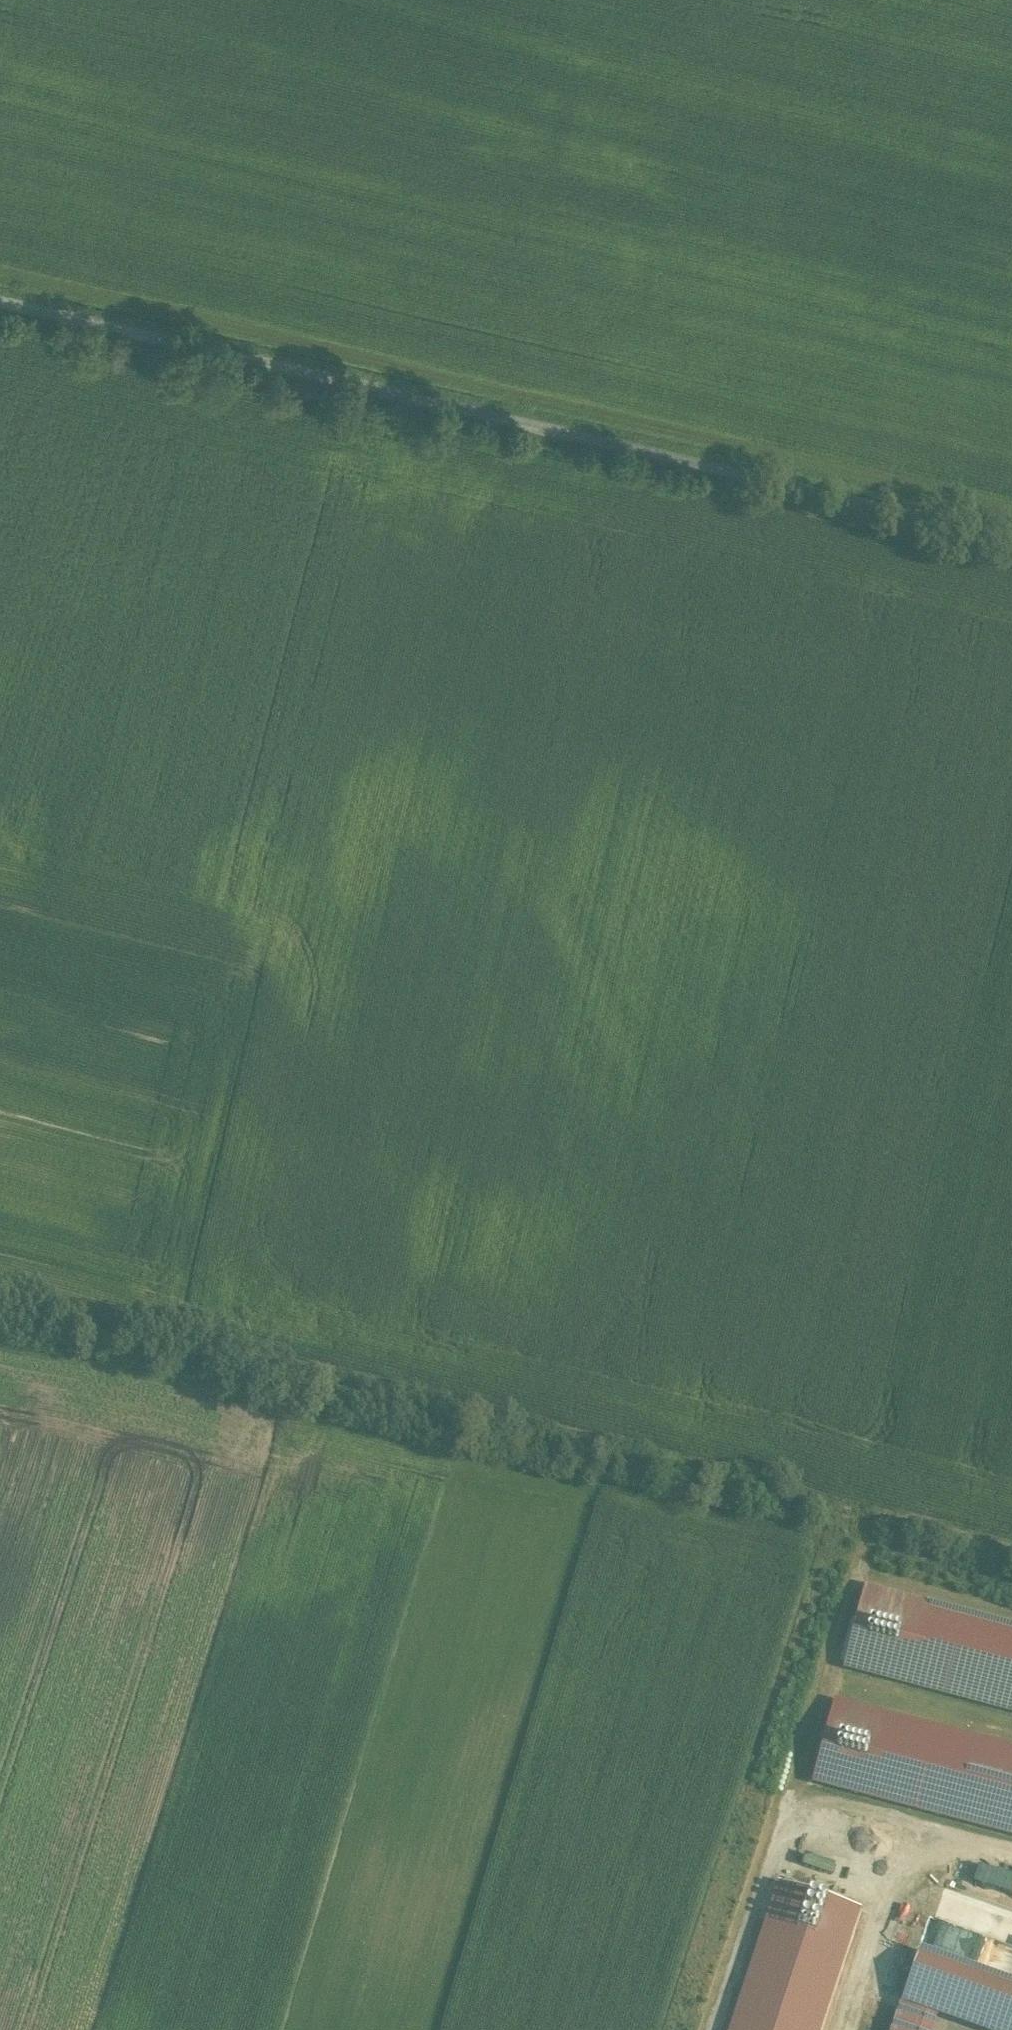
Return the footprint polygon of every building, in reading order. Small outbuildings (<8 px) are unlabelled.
[(869,1591),(848,1671),(1011,1714),(1011,1629),(869,1591)] [(1011,1834),(1011,1745),(834,1698),(812,1782),(1011,1834)] [(778,1880),(729,2029),(822,2029),(862,1907),(778,1880)] [(916,1886),(911,1908),(931,1912),(936,1890),(916,1886)] [(979,1933),(990,1902),(948,1887),(937,1919),(979,1933)] [(906,1992),(906,1993),(893,2029),(933,2029),(938,2015),(979,2029),(1011,2029),(1011,1986),(920,1953),(906,1992)]
